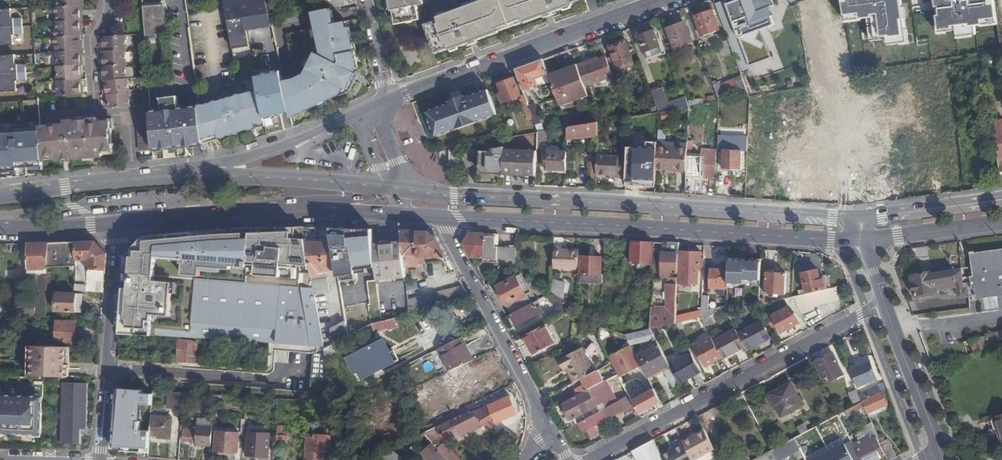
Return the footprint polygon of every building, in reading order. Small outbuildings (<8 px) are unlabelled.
[(165,28),(164,19),(163,12),(162,0),(141,0),(144,30),(144,33),(156,32),(156,29),(165,28)] [(272,24),(267,0),(224,0),(234,60),(254,56),(249,28),(272,24)] [(425,0),(392,0),(394,10),(396,9),(398,23),(409,21),(408,16),(413,16),(413,20),(422,18),(419,4),(425,3),(425,0)] [(566,6),(563,0),(483,0),(441,15),(442,19),(429,23),(439,53),(453,47),(454,49),(474,42),(474,41),(474,40),(479,38),(480,39),(482,38),(502,31),(500,27),(514,22),(522,19),(527,17),(528,20),(547,13),(548,13),(548,11),(553,9),(554,10),(555,10),(566,6)] [(716,3),(743,74),(753,70),(752,65),(773,58),(762,29),(775,24),(769,7),(776,5),(774,0),(736,0),(728,3),(726,0),(724,0),(716,3)] [(901,0),(841,0),(845,23),(867,20),(870,41),(885,39),(886,45),(908,43),(901,0)] [(937,31),(955,29),(956,38),(978,35),(977,28),(999,26),(996,0),(933,0),(937,31)] [(80,11),(80,4),(56,5),(52,6),(53,13),(57,13),(57,20),(81,19),(82,19),(82,11),(80,11)] [(336,21),(335,9),(334,9),(333,7),(316,8),(323,43),(306,72),(297,76),(285,79),(292,111),(292,113),(301,108),(302,111),(341,92),(348,88),(360,65),(352,24),(349,25),(348,19),(336,21)] [(14,26),(13,18),(11,18),(10,8),(0,9),(0,27),(14,26)] [(714,12),(697,18),(703,38),(721,31),(714,12)] [(81,25),(81,19),(57,20),(56,20),(57,29),(53,30),(53,36),(79,34),(81,34),(80,25),(81,25)] [(688,19),(669,26),(677,45),(695,39),(688,19)] [(502,31),(515,25),(514,22),(500,27),(502,31)] [(0,27),(0,45),(13,44),(12,34),(14,34),(14,26),(0,27)] [(653,31),(638,36),(644,52),(659,47),(653,31)] [(101,42),(101,49),(124,47),(125,47),(124,33),(99,35),(99,42),(101,42)] [(80,42),(79,34),(53,36),(52,36),(52,44),(56,44),(56,51),(79,49),(81,49),(81,42),(80,42)] [(615,55),(608,57),(613,71),(636,63),(626,41),(611,46),(615,55)] [(100,64),(100,65),(124,63),(125,63),(124,47),(101,49),(102,57),(100,57),(101,63),(100,64)] [(659,47),(644,52),(647,57),(661,52),(659,47)] [(80,56),(79,49),(56,51),(58,65),(81,63),(82,63),(82,56),(80,56)] [(17,72),(16,64),(14,64),(13,54),(0,55),(0,73),(17,72)] [(587,85),(615,75),(613,71),(608,57),(607,57),(599,60),(595,61),(594,59),(579,64),(587,85)] [(537,78),(551,74),(545,58),(517,67),(526,89),(539,84),(537,78)] [(82,70),(81,63),(58,65),(57,65),(58,79),(80,78),(81,78),(80,70),(82,70)] [(103,79),(105,79),(106,78),(126,76),(124,63),(100,65),(100,70),(102,70),(103,79)] [(561,101),(589,91),(587,85),(579,64),(551,74),(553,79),(561,101)] [(362,71),(360,65),(348,88),(341,92),(342,93),(352,88),(362,71)] [(283,113),(292,111),(285,79),(283,74),(273,76),(272,71),(257,73),(260,88),(266,120),(267,124),(269,133),(286,128),(283,113)] [(0,73),(0,91),(16,90),(16,80),(17,80),(17,72),(0,73)] [(539,84),(553,79),(551,74),(537,78),(539,84)] [(104,93),(108,93),(128,91),(127,76),(126,76),(106,78),(105,79),(105,85),(103,85),(104,93)] [(80,85),(80,78),(58,79),(57,80),(59,94),(83,92),(82,85),(80,85)] [(524,95),(517,78),(502,84),(505,93),(509,93),(511,100),(524,95)] [(717,79),(713,80),(718,94),(719,95),(721,101),(751,96),(745,80),(738,82),(737,80),(729,82),(730,83),(727,84),(728,87),(724,89),(721,81),(718,81),(717,79)] [(667,84),(654,89),(662,110),(675,105),(667,84)] [(266,120),(260,88),(246,91),(210,100),(205,101),(197,102),(199,116),(201,136),(211,134),(216,132),(217,136),(258,126),(257,122),(266,120)] [(491,88),(468,96),(470,100),(460,103),(468,125),(501,113),(491,88)] [(108,93),(109,106),(128,105),(130,104),(129,94),(128,91),(108,93)] [(562,104),(591,95),(589,91),(561,101),(562,104)] [(153,144),(177,141),(172,92),(160,93),(162,105),(150,107),(150,110),(151,117),(151,123),(152,129),(152,135),(153,141),(153,144)] [(195,139),(202,138),(201,136),(199,116),(197,102),(191,103),(177,104),(175,92),(172,92),(177,141),(195,139)] [(504,103),(511,100),(509,93),(505,93),(501,95),(504,103)] [(468,94),(458,97),(460,103),(470,100),(468,96),(468,94)] [(452,99),(453,102),(454,105),(460,103),(458,97),(452,99)] [(529,112),(534,110),(532,104),(529,98),(525,100),(529,112)] [(439,135),(468,125),(460,103),(454,105),(453,102),(430,110),(439,135)] [(538,102),(532,104),(534,110),(542,132),(549,131),(538,102)] [(673,117),(671,110),(663,112),(664,119),(673,117)] [(90,121),(41,126),(42,144),(44,158),(57,157),(57,158),(104,153),(104,149),(115,148),(114,142),(113,142),(112,128),(113,127),(113,120),(110,120),(90,121)] [(570,138),(601,134),(601,121),(571,127),(570,138)] [(42,165),(38,126),(0,129),(0,172),(17,171),(16,167),(42,165)] [(211,134),(201,136),(202,138),(202,141),(217,136),(216,132),(211,134)] [(452,162),(463,163),(464,145),(453,146),(452,162)] [(482,173),(507,175),(508,172),(509,151),(509,146),(495,147),(495,151),(483,150),(482,173)] [(669,168),(689,168),(689,155),(690,148),(666,147),(660,146),(660,155),(659,169),(669,169),(669,168)] [(689,176),(720,177),(720,149),(708,149),(708,156),(689,155),(689,168),(689,172),(689,176)] [(744,168),(744,149),(726,149),(726,168),(744,168)] [(527,173),(540,174),(541,153),(531,153),(531,156),(518,155),(519,152),(509,151),(508,172),(519,173),(519,175),(526,176),(527,173)] [(549,171),(569,172),(570,154),(549,153),(549,171)] [(638,175),(659,177),(659,169),(660,155),(630,154),(629,156),(629,172),(638,172),(638,175)] [(620,179),(628,180),(629,172),(629,156),(600,155),(599,175),(621,176),(620,179)] [(589,163),(589,177),(598,178),(598,163),(589,163)] [(149,236),(145,237),(127,256),(126,268),(126,270),(125,281),(130,281),(130,289),(125,288),(124,297),(123,306),(121,334),(216,340),(324,346),(316,296),(305,228),(293,228),(276,229),(275,235),(269,234),(269,229),(267,229),(256,229),(256,234),(253,233),(253,229),(251,229),(236,229),(214,230),(208,230),(176,234),(153,236),(149,236)] [(318,228),(305,228),(316,296),(330,294),(328,279),(322,280),(321,273),(327,272),(338,270),(332,228),(318,228)] [(375,230),(332,228),(338,270),(338,275),(360,273),(359,269),(379,267),(376,243),(375,230)] [(405,267),(405,268),(419,267),(419,264),(425,264),(424,258),(448,256),(437,236),(430,232),(422,231),(401,231),(403,244),(405,267)] [(484,259),(517,261),(518,248),(499,247),(499,235),(484,234),(470,234),(464,244),(471,258),(484,258),(484,259)] [(380,279),(407,277),(405,268),(405,267),(403,244),(401,244),(391,245),(390,242),(382,242),(376,243),(379,267),(380,279)] [(653,264),(654,243),(633,242),(633,244),(632,263),(653,264)] [(49,264),(50,243),(33,243),(29,243),(28,267),(41,267),(41,273),(40,273),(39,309),(47,309),(49,264)] [(89,289),(104,289),(107,250),(98,243),(95,243),(64,243),(50,243),(49,264),(74,264),(74,272),(80,272),(79,286),(89,286),(89,289)] [(562,249),(555,248),(554,267),(579,269),(580,248),(562,247),(562,249)] [(689,247),(680,247),(680,252),(681,252),(680,270),(679,283),(699,284),(699,264),(702,264),(702,253),(689,252),(689,247)] [(971,253),(973,276),(963,277),(964,288),(968,288),(969,297),(970,297),(969,294),(976,293),(977,300),(1001,296),(1001,249),(971,253)] [(663,253),(655,253),(654,272),(662,273),(663,253)] [(662,273),(679,274),(680,254),(663,253),(662,273)] [(582,257),(581,274),(601,275),(602,258),(582,257)] [(735,262),(730,262),(729,270),(728,289),(727,306),(726,312),(736,310),(760,305),(762,262),(748,262),(748,261),(747,260),(746,259),(743,259),(742,260),(740,261),(740,264),(735,265),(735,262)] [(803,273),(808,294),(829,289),(826,277),(820,278),(818,269),(803,273)] [(711,288),(728,289),(729,270),(713,270),(711,288)] [(932,273),(909,278),(913,300),(936,295),(936,293),(955,289),(952,272),(933,276),(932,273)] [(786,274),(766,273),(765,293),(785,294),(786,274)] [(522,274),(517,276),(532,304),(534,303),(536,301),(522,274)] [(578,282),(603,283),(603,275),(601,275),(581,274),(579,274),(578,282)] [(499,286),(513,314),(532,304),(517,276),(499,286)] [(958,299),(969,297),(968,288),(964,288),(963,277),(958,278),(959,283),(957,284),(958,299)] [(678,279),(653,278),(651,319),(651,330),(676,324),(677,316),(678,279)] [(380,315),(379,280),(369,280),(370,315),(380,315)] [(567,284),(553,280),(553,292),(565,300),(567,284)] [(77,310),(77,314),(92,314),(102,314),(103,301),(104,289),(89,289),(89,286),(79,286),(77,292),(77,310)] [(464,286),(409,301),(411,315),(471,299),(464,286)] [(838,297),(836,287),(829,289),(808,294),(793,297),(802,315),(813,308),(813,306),(834,301),(838,297)] [(77,292),(58,292),(58,310),(77,310),(77,292)] [(555,308),(560,317),(577,308),(565,300),(553,292),(545,297),(559,305),(559,306),(555,308)] [(708,296),(703,295),(702,311),(701,318),(726,312),(727,306),(707,310),(708,296)] [(16,297),(16,313),(36,313),(36,297),(16,297)] [(537,309),(534,303),(532,304),(513,314),(512,315),(518,326),(544,311),(541,307),(537,309)] [(788,309),(772,317),(776,324),(781,333),(800,323),(795,314),(792,315),(788,309)] [(740,319),(736,310),(726,312),(733,323),(740,319)] [(702,311),(677,316),(676,324),(701,318),(702,311)] [(771,327),(776,324),(772,317),(767,320),(771,327)] [(398,327),(396,318),(385,321),(373,324),(374,332),(390,328),(390,329),(398,327)] [(78,329),(78,319),(58,319),(58,324),(55,324),(54,331),(57,331),(57,340),(77,339),(78,329)] [(638,322),(638,333),(651,330),(651,319),(638,322)] [(331,328),(333,344),(334,343),(348,337),(347,330),(345,320),(331,328)] [(762,323),(739,336),(746,347),(748,351),(770,339),(762,323)] [(556,344),(546,325),(524,336),(535,355),(556,344)] [(355,328),(347,330),(348,337),(356,333),(355,328)] [(736,329),(714,341),(723,359),(746,347),(739,336),(736,329)] [(648,337),(653,334),(651,330),(638,333),(626,336),(629,341),(648,337)] [(648,337),(652,344),(657,341),(653,334),(648,337)] [(463,365),(472,361),(465,346),(461,338),(440,349),(451,371),(463,365)] [(714,365),(723,359),(714,341),(713,339),(696,348),(707,368),(714,365)] [(177,351),(177,362),(199,364),(199,359),(195,359),(197,341),(178,340),(177,351)] [(383,341),(348,359),(359,382),(399,361),(394,351),(389,354),(383,341)] [(648,377),(670,366),(657,341),(652,344),(653,346),(648,349),(647,347),(635,353),(648,377)] [(337,350),(334,343),(333,344),(324,348),(325,356),(337,350)] [(66,361),(66,344),(32,344),(32,374),(45,374),(52,374),(66,374),(66,361)] [(621,350),(609,356),(618,374),(630,397),(636,409),(642,419),(662,409),(628,344),(620,348),(621,350)] [(570,367),(578,381),(594,372),(582,349),(562,359),(566,368),(570,367)] [(680,385),(702,373),(692,354),(670,366),(680,385)] [(832,354),(815,363),(823,379),(839,370),(835,364),(837,363),(832,354)] [(857,368),(870,363),(868,356),(854,362),(857,368)] [(857,368),(850,371),(855,382),(858,381),(860,386),(877,379),(870,363),(857,368)] [(471,383),(463,365),(451,371),(444,375),(453,392),(471,383)] [(578,381),(574,383),(579,394),(589,389),(605,381),(599,370),(594,372),(578,381)] [(602,405),(605,410),(630,397),(618,374),(605,381),(589,389),(579,394),(563,403),(572,420),(579,417),(602,405)] [(89,380),(64,379),(62,440),(81,441),(82,426),(87,426),(88,410),(89,380)] [(884,383),(859,396),(862,402),(871,398),(888,389),(884,383)] [(791,384),(770,395),(781,416),(802,405),(791,384)] [(144,391),(119,389),(114,447),(122,448),(122,451),(131,452),(138,452),(139,448),(150,449),(151,435),(151,432),(141,431),(142,420),(141,420),(142,404),(153,405),(154,394),(143,394),(144,391)] [(176,393),(169,392),(168,407),(175,408),(176,393)] [(850,396),(855,406),(862,402),(859,396),(857,392),(850,396)] [(175,408),(184,409),(185,398),(185,394),(176,393),(175,408)] [(44,425),(45,401),(41,401),(41,395),(0,394),(0,430),(40,431),(40,426),(44,425)] [(510,396),(472,413),(486,424),(488,426),(517,414),(510,396)] [(629,413),(636,409),(630,397),(605,410),(594,415),(599,424),(627,409),(629,413)] [(874,404),(871,398),(862,402),(871,421),(876,418),(873,412),(888,404),(885,398),(874,404)] [(850,414),(863,407),(861,403),(848,410),(850,414)] [(579,417),(581,422),(594,415),(605,410),(602,405),(579,417)] [(437,428),(441,435),(442,436),(455,430),(459,437),(486,424),(472,413),(470,411),(437,428)] [(596,426),(599,424),(594,415),(581,422),(579,423),(584,432),(588,431),(592,439),(600,435),(596,426)] [(834,426),(842,422),(838,415),(831,419),(834,426)] [(1001,444),(1001,416),(993,419),(1001,444)] [(173,418),(152,417),(151,432),(151,435),(157,435),(157,438),(163,439),(171,439),(173,418)] [(798,428),(802,435),(805,433),(809,431),(804,424),(798,428)] [(198,445),(212,446),(214,427),(198,425),(198,428),(185,427),(183,441),(191,442),(191,443),(197,443),(197,445),(198,445)] [(289,428),(279,428),(277,452),(283,453),(288,453),(289,437),(288,437),(289,428)] [(433,443),(436,440),(441,435),(437,428),(430,431),(425,434),(433,443)] [(503,428),(499,434),(510,443),(514,437),(503,428)] [(239,444),(240,433),(218,431),(217,442),(220,442),(219,452),(227,453),(236,454),(237,444),(239,444)] [(715,449),(705,431),(682,442),(684,445),(692,459),(715,449)] [(805,433),(802,435),(794,439),(798,446),(806,459),(825,459),(822,455),(816,458),(808,444),(810,443),(805,433)] [(270,435),(249,434),(248,456),(258,457),(269,458),(270,435)] [(308,435),(306,452),(308,452),(307,459),(324,459),(324,453),(332,453),(333,437),(308,435)] [(673,439),(677,448),(684,445),(682,442),(679,436),(673,439)] [(854,446),(862,459),(879,459),(878,459),(886,455),(877,438),(868,442),(867,439),(854,446)] [(798,446),(794,439),(773,451),(778,459),(785,459),(788,458),(785,453),(798,446)] [(447,452),(436,440),(433,443),(447,459),(453,453),(450,450),(447,452)] [(661,456),(653,441),(634,451),(638,459),(663,459),(661,456)] [(883,447),(890,459),(893,459),(903,455),(896,441),(883,447)] [(661,456),(663,459),(692,459),(684,445),(677,448),(661,456)] [(392,450),(380,456),(385,459),(402,459),(403,459),(392,450)] [(844,450),(826,459),(849,459),(844,450)] [(773,451),(755,459),(778,459),(773,451)]
